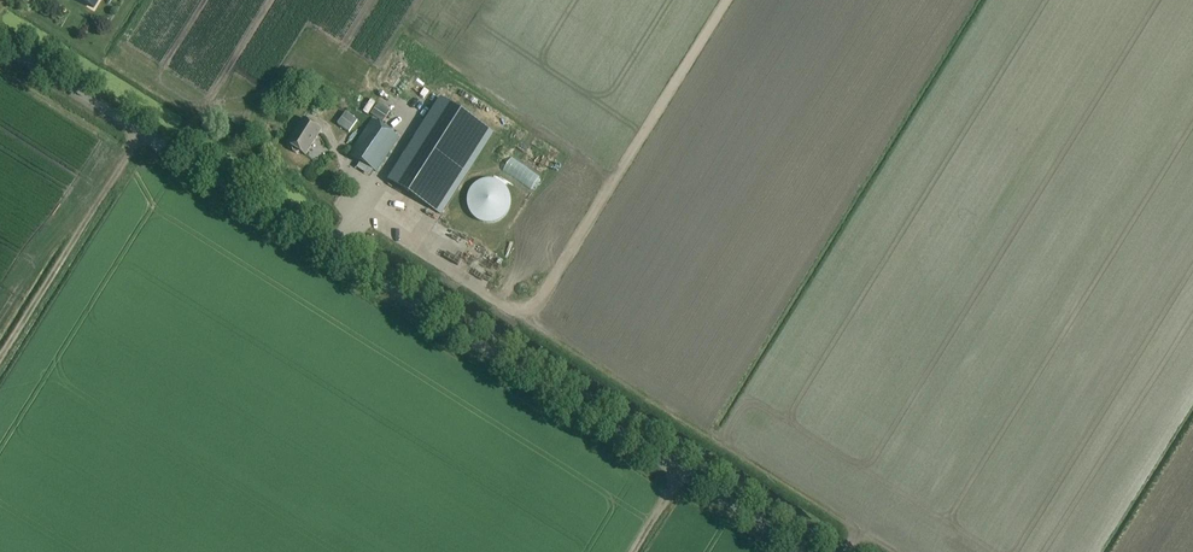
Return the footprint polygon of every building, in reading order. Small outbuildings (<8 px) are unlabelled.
[(100,0),(80,0),(94,9),(100,0)] [(442,215),(494,133),(441,99),(389,181),(442,215)] [(383,123),(390,113),(378,105),(371,115),(383,123)] [(358,121),(346,113),(337,124),(349,133),(358,121)] [(305,155),(321,129),(303,118),(287,144),(293,147),(292,148),(292,151),(297,153),(299,153),(300,152),(305,155)] [(376,172),(399,139),(373,120),(350,154),(376,172)] [(470,192),(467,200),(468,207),(471,214),(476,220),(483,223),(490,224),(498,223),(504,219),(509,214),(511,208),(512,201),(510,194),(507,188),(501,183),(495,180),(488,180),(480,182),(474,186),(470,192)] [(411,229),(415,221),(398,212),(394,219),(411,229)]
